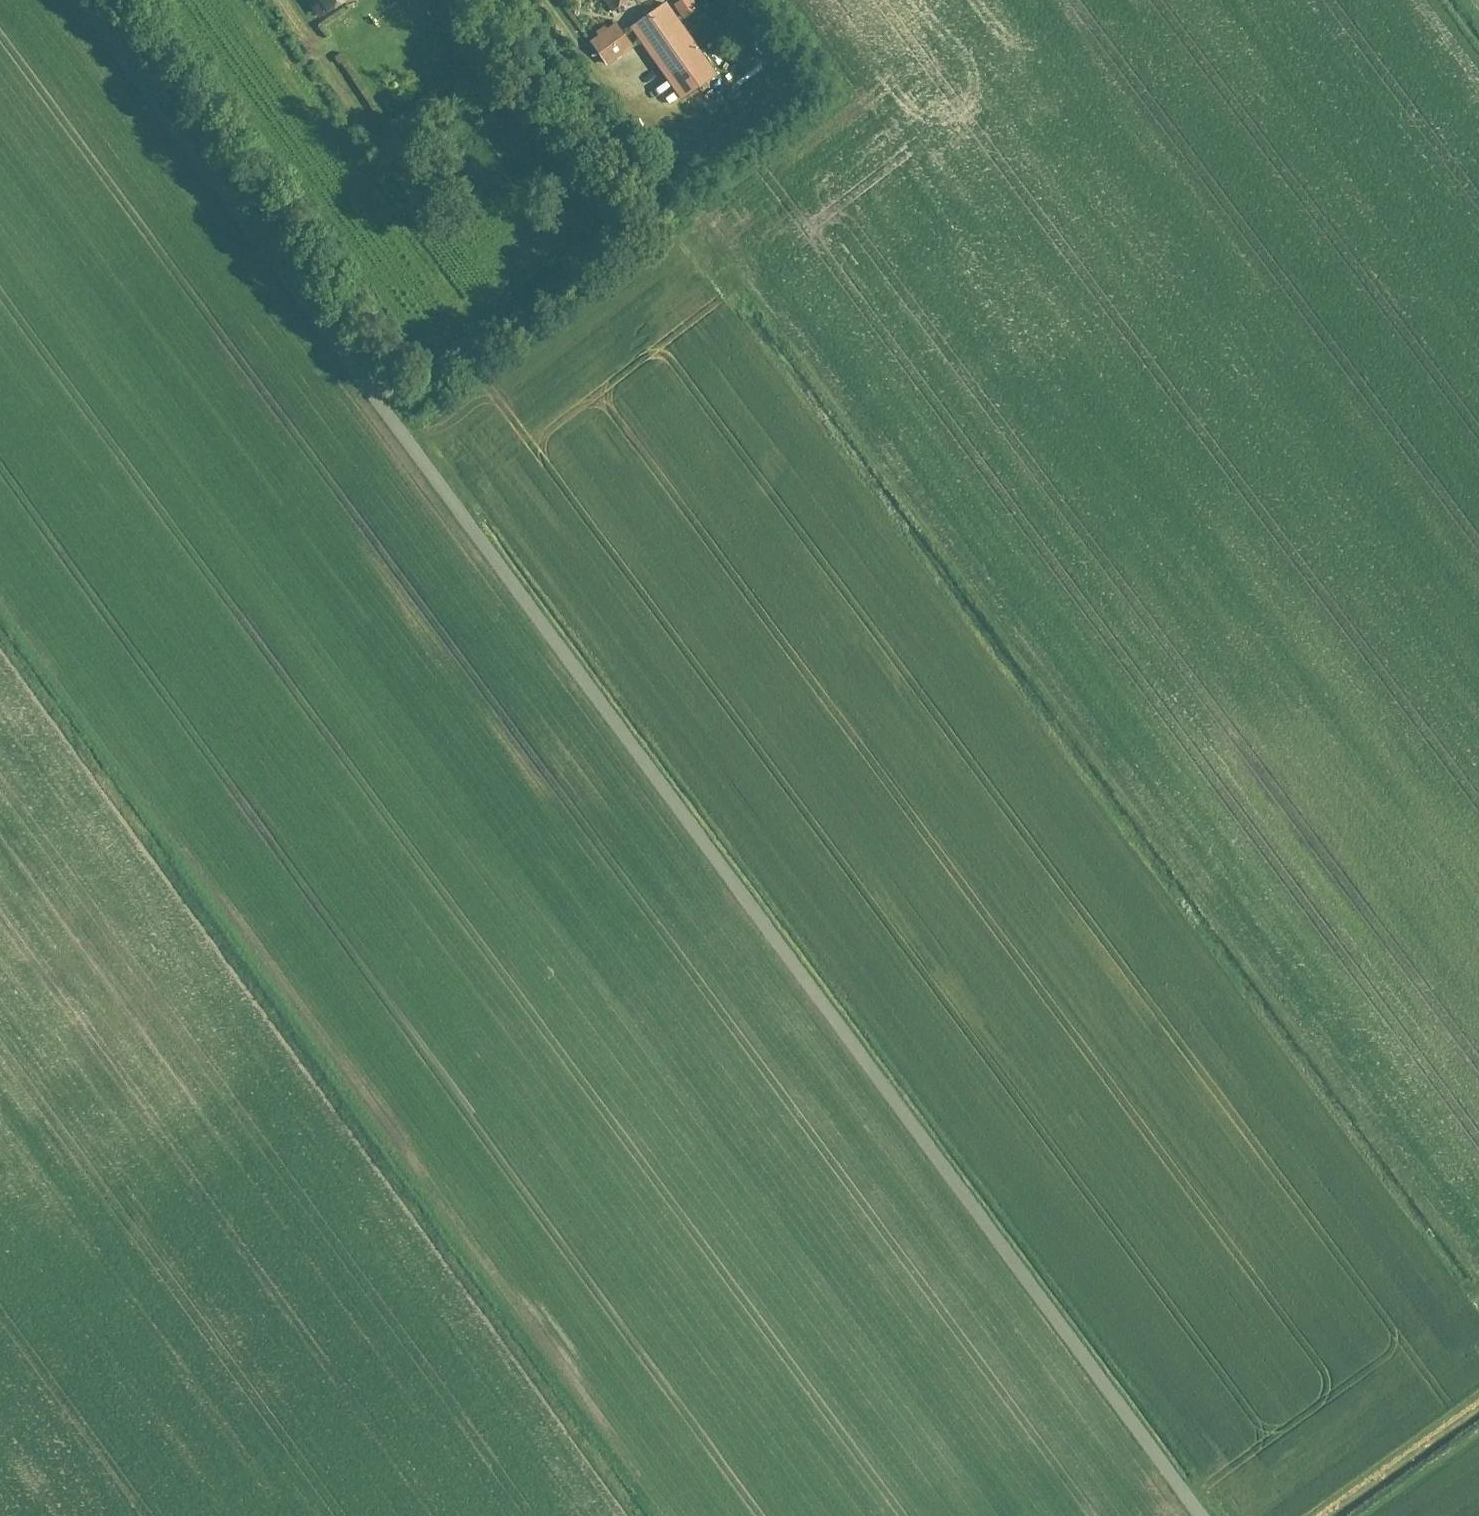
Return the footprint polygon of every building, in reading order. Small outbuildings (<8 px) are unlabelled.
[(343,0),(310,0),(321,16),(343,0)] [(628,0),(603,0),(611,12),(628,0)] [(615,26),(591,43),(607,65),(622,54),(616,46),(625,39),(615,26)] [(697,50),(690,39),(655,64),(662,74),(697,50)] [(740,78),(727,85),(733,95),(746,88),(740,78)]
